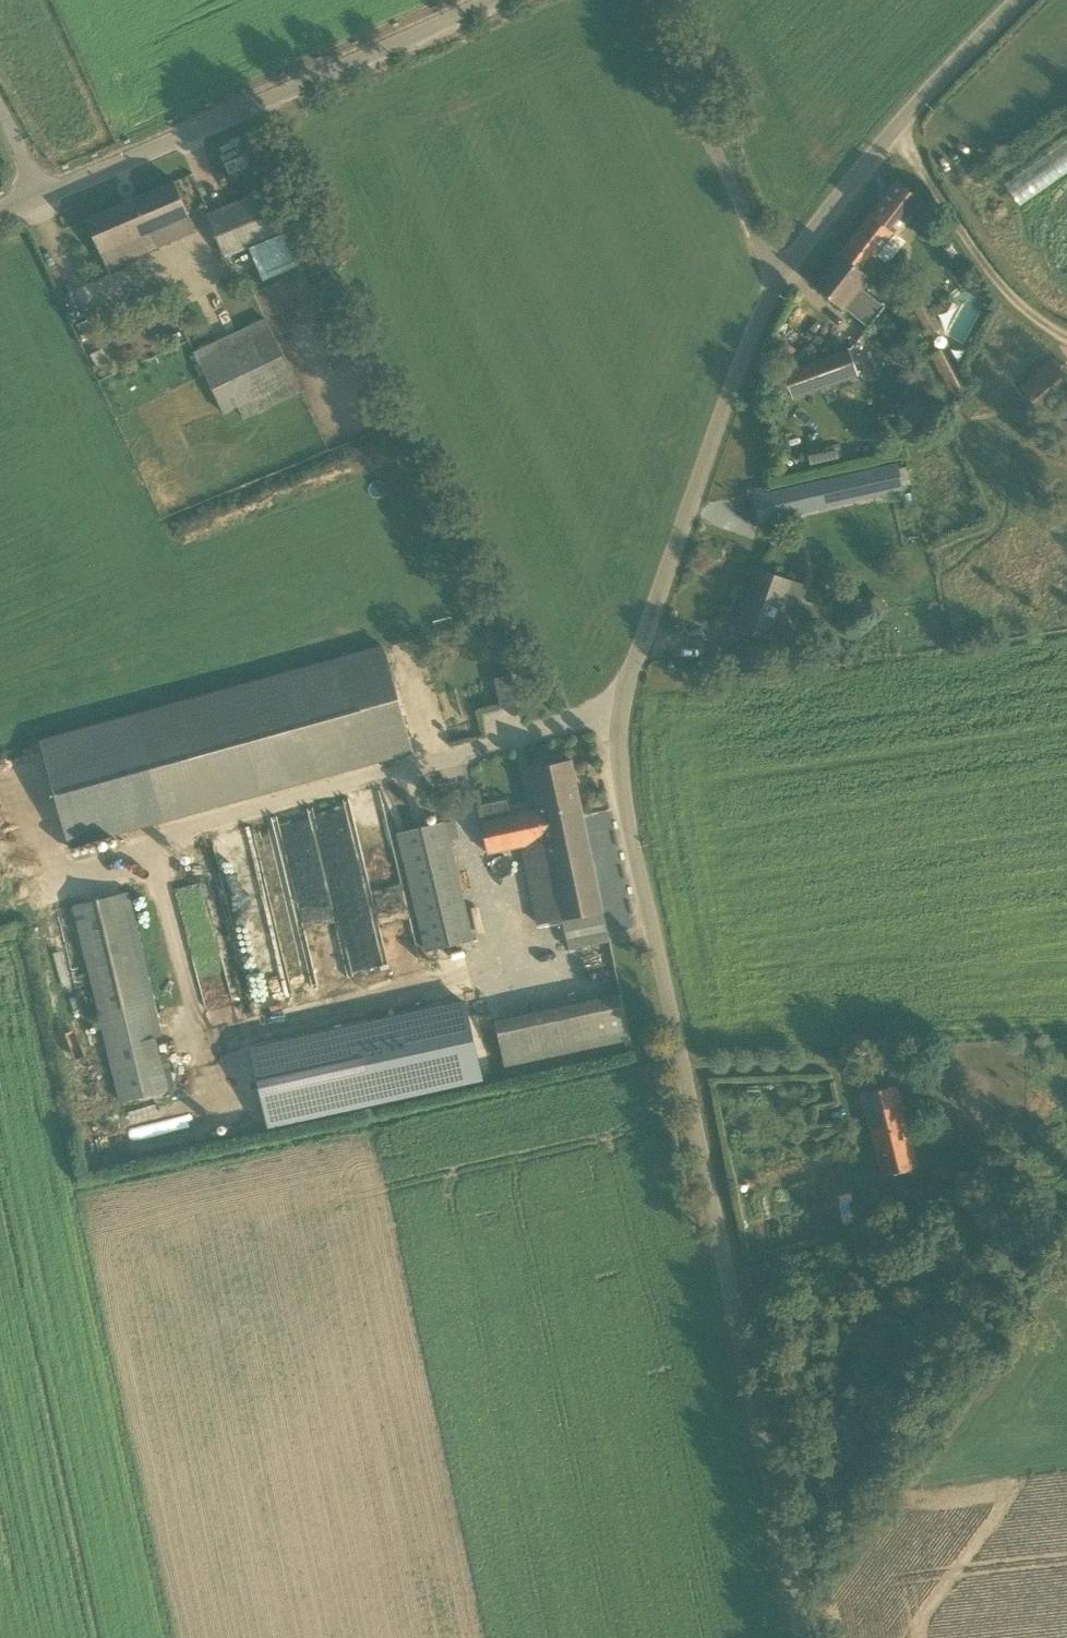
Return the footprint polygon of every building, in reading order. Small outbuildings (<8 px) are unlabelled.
[(124,262),(117,244),(148,231),(189,213),(175,180),(86,218),(108,269),(124,262)] [(893,245),(923,202),(896,181),(871,213),(872,214),(852,238),(864,247),(862,249),(876,260),(889,242),(893,245)] [(310,222),(302,225),(285,184),(210,215),(227,256),(274,237),(286,265),(296,260),(300,270),(323,260),(319,250),(321,248),(310,222)] [(876,260),(862,249),(864,247),(852,238),(840,254),(839,253),(814,285),(847,308),(865,284),(870,278),(865,275),(869,269),(876,260)] [(937,315),(917,281),(903,289),(926,330),(929,328),(931,332),(940,327),(938,324),(941,322),(937,315)] [(224,412),(238,406),(243,419),(301,392),(267,317),(196,350),(224,412)] [(948,345),(940,349),(930,354),(942,377),(940,378),(944,386),(948,384),(954,395),(969,386),(948,345)] [(849,347),(813,360),(823,387),(859,374),(849,347)] [(1053,359),(1053,360),(1035,374),(1022,385),(1033,399),(1065,374),(1053,359)] [(1057,421),(1066,436),(1066,414),(1057,421)] [(826,456),(853,452),(852,444),(825,448),(826,456)] [(882,466),(792,487),(771,492),(777,517),(798,512),(888,491),(882,466)] [(773,639),(784,606),(793,580),(758,569),(738,627),(773,639)] [(384,646),(363,652),(40,741),(68,845),(413,750),(384,646)] [(512,674),(495,677),(501,706),(518,703),(512,674)] [(610,940),(572,759),(531,768),(539,808),(481,821),(488,852),(520,844),(537,925),(564,919),(570,948),(610,940)] [(424,950),(473,939),(445,821),(396,832),(424,950)] [(181,902),(204,897),(200,880),(177,886),(181,902)] [(154,1040),(162,1038),(125,895),(69,910),(122,1110),(176,1096),(173,1083),(166,1085),(163,1071),(170,1069),(167,1055),(158,1057),(154,1040)] [(621,994),(600,999),(496,1021),(504,1064),(631,1037),(621,994)] [(465,1000),(250,1049),(269,1129),(483,1080),(465,1000)] [(859,1079),(883,1175),(918,1168),(898,1083),(896,1084),(893,1070),(859,1079)]
